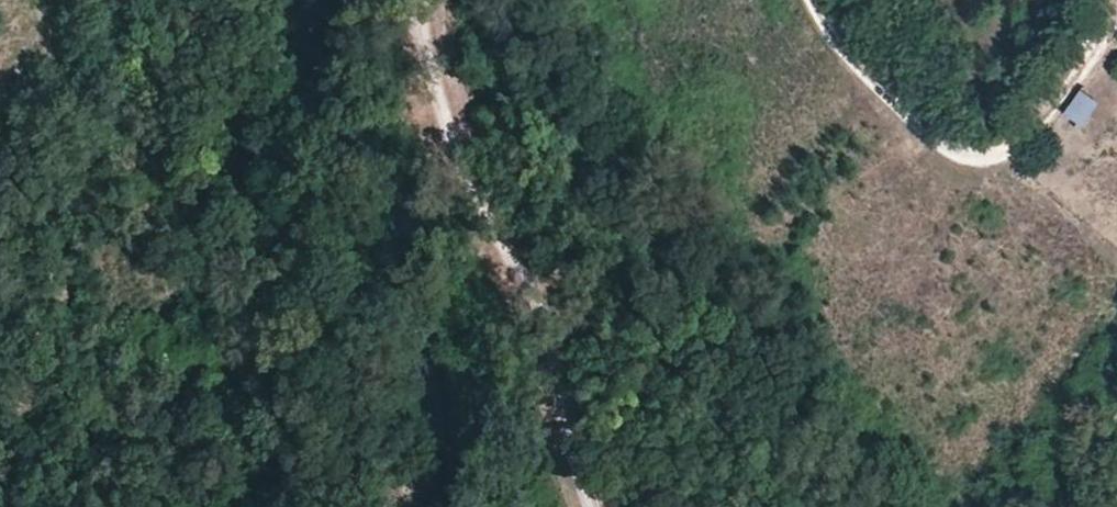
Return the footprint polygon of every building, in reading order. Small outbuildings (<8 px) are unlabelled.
[(1063,117),(1083,131),(1100,107),(1081,93),(1063,117)]
